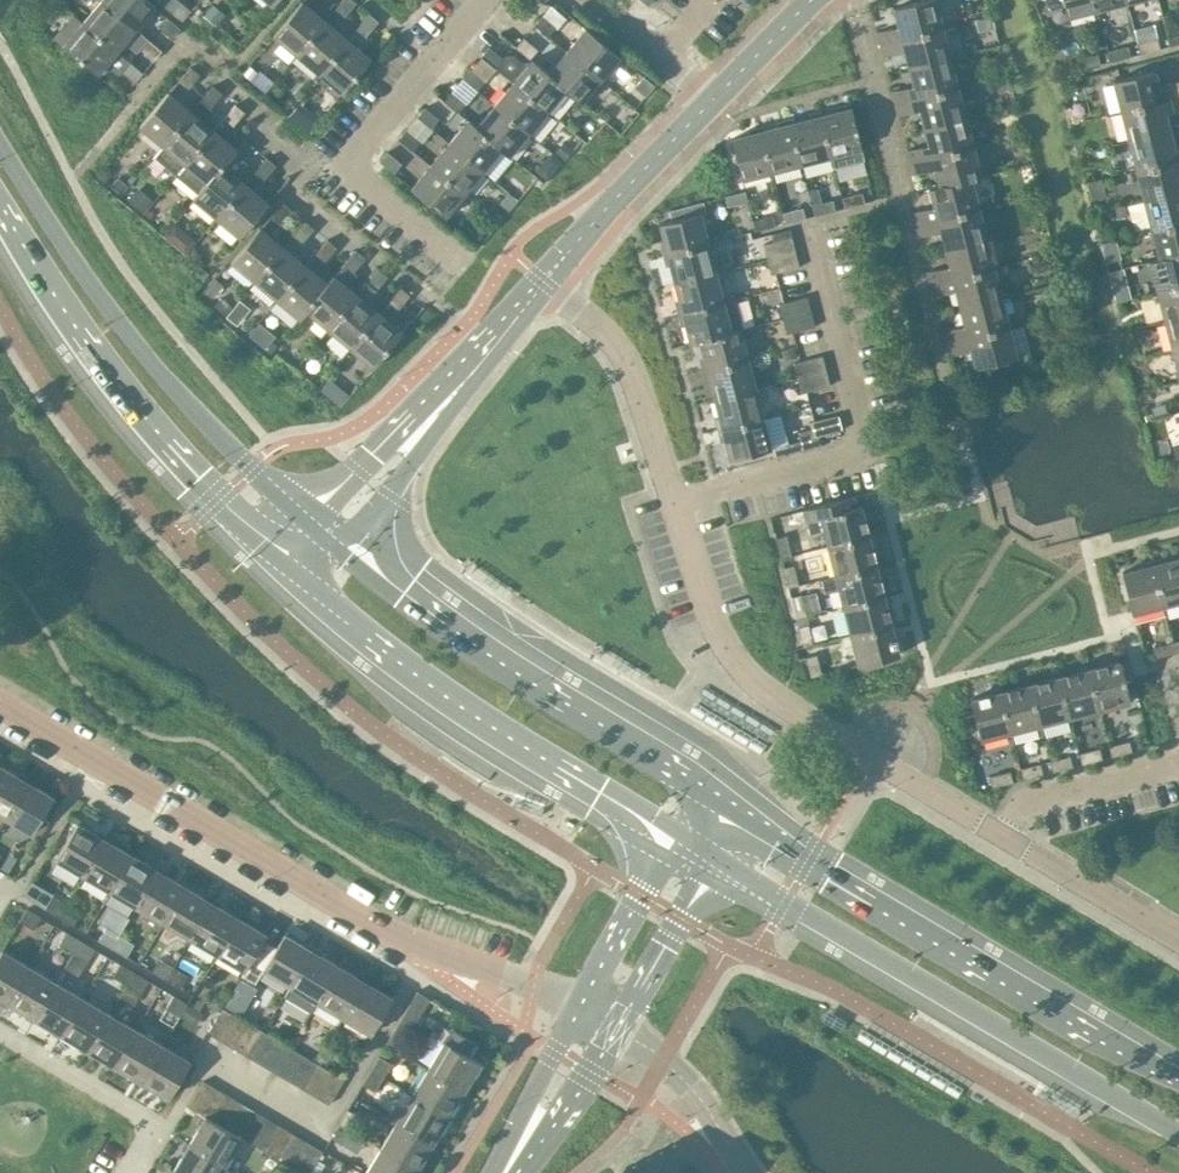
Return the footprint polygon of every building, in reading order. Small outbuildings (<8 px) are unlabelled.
[(117,50),(136,28),(102,0),(101,0),(83,22),(117,50)] [(136,28),(155,5),(149,0),(102,0),(136,28)] [(345,16),(356,2),(354,0),(342,0),(335,8),(345,16)] [(942,27),(935,0),(922,0),(894,7),(898,26),(877,31),(880,43),(942,27)] [(1067,17),(1097,9),(1095,0),(1048,0),(1050,9),(1064,5),(1067,17)] [(1097,9),(1127,1),(1127,0),(1095,0),(1097,9)] [(274,35),(297,54),(325,20),(302,1),(274,35)] [(319,73),(342,92),(371,58),(361,50),(368,43),(367,34),(379,20),(369,13),(348,39),(319,73)] [(122,70),(135,81),(143,72),(117,50),(83,22),(74,14),(54,37),(98,73),(106,63),(118,73),(122,70)] [(535,24),(549,36),(556,26),(543,15),(535,24)] [(159,25),(173,37),(181,27),(167,16),(159,25)] [(297,54),(319,73),(348,39),(325,20),(297,54)] [(567,50),(601,79),(620,56),(586,27),(567,50)] [(909,67),(950,57),(942,27),(880,43),(883,55),(904,50),(909,67)] [(1170,45),(1178,43),(1178,32),(1167,35),(1170,45)] [(516,47),(530,58),(538,49),(524,37),(516,47)] [(140,47),(154,59),(162,50),(148,38),(140,47)] [(1138,43),(1140,53),(1160,48),(1157,38),(1138,43)] [(1108,50),(1111,61),(1130,56),(1128,45),(1108,50)] [(547,110),(565,89),(566,88),(548,73),(549,72),(533,58),(527,65),(513,54),(506,55),(503,58),(490,46),(482,56),(513,82),(547,110)] [(566,88),(565,89),(581,102),(601,79),(567,50),(549,72),(548,73),(566,88)] [(1078,58),(1080,68),(1100,63),(1097,53),(1078,58)] [(895,102),(957,86),(950,57),(909,67),(913,85),(892,90),(895,102)] [(179,80),(189,88),(200,74),(191,66),(179,80)] [(463,78),(477,90),(485,80),(471,69),(463,78)] [(1121,110),(1178,96),(1178,80),(1158,86),(1154,70),(1113,80),(1121,110)] [(495,104),(529,133),(547,110),(513,82),(495,104)] [(154,155),(176,174),(185,163),(214,130),(205,122),(212,114),(211,106),(223,93),(213,85),(191,111),(163,144),(154,155)] [(924,126),(965,116),(957,86),(895,102),(898,114),(919,109),(924,126)] [(140,125),(163,144),(191,111),(168,91),(140,125)] [(444,100),(458,112),(466,103),(452,91),(444,100)] [(1129,140),(1170,130),(1166,114),(1178,111),(1178,96),(1121,110),(1129,140)] [(821,114),(831,155),(834,167),(865,159),(850,102),(837,105),(839,110),(821,114)] [(224,117),(233,125),(245,111),(236,103),(224,117)] [(502,148),(501,149),(509,156),(529,133),(495,104),(477,126),(476,127),(502,148)] [(418,116),(431,127),(439,118),(425,107),(418,116)] [(791,122),(802,163),(831,155),(821,114),(791,122)] [(910,161),(972,146),(965,116),(924,126),(928,144),(907,149),(910,161)] [(449,142),(483,171),(501,149),(502,148),(476,127),(477,126),(469,119),(449,142)] [(762,130),(772,171),(802,163),(791,122),(762,130)] [(399,138),(413,150),(420,141),(407,129),(399,138)] [(176,174),(198,192),(207,181),(208,182),(223,164),(223,165),(237,149),(236,148),(214,130),(185,163),(176,174)] [(732,138),(742,179),(772,171),(762,130),(732,138)] [(1136,170),(1178,159),(1178,143),(1173,145),(1170,130),(1129,140),(1136,170)] [(193,197),(216,217),(245,183),(236,176),(247,163),(243,159),(254,146),(245,138),(236,148),(237,149),(223,165),(223,164),(208,182),(207,181),(198,192),(193,197)] [(431,165),(465,193),(483,171),(449,142),(431,165)] [(971,178),(980,176),(972,146),(910,161),(913,174),(935,168),(939,185),(939,186),(971,178)] [(380,161),(394,172),(402,163),(388,151),(380,161)] [(255,171),(265,179),(276,165),(267,157),(255,171)] [(1144,199),(1178,190),(1178,159),(1136,170),(1144,199)] [(411,188),(445,216),(465,193),(431,165),(411,188)] [(916,223),(978,207),(971,178),(939,186),(939,185),(929,188),(934,206),(913,211),(916,223)] [(216,217),(240,236),(268,202),(245,183),(216,217)] [(1151,229),(1178,222),(1178,190),(1144,199),(1151,229)] [(725,196),(728,206),(748,201),(745,191),(725,196)] [(842,197),(845,207),(864,202),(862,192),(842,197)] [(812,204),(815,215),(835,210),(832,199),(812,204)] [(667,253),(708,242),(701,212),(706,211),(703,201),(670,209),(672,219),(660,223),(667,253)] [(271,215),(280,223),(292,209),(282,202),(271,215)] [(783,212),(785,222),(805,217),(802,207),(783,212)] [(945,248),(986,237),(978,207),(916,223),(919,236),(940,230),(945,248)] [(752,220),(755,230),(775,225),(772,215),(752,220)] [(293,234),(303,242),(314,228),(305,220),(293,234)] [(1159,258),(1159,259),(1178,254),(1178,222),(1151,229),(1159,258)] [(231,261),(255,280),(283,246),(260,227),(231,261)] [(764,244),(768,259),(796,251),(792,236),(764,244)] [(931,283),(993,267),(986,237),(945,248),(949,265),(928,270),(931,283)] [(316,253),(325,261),(336,247),(327,239),(316,253)] [(675,283),(716,272),(708,242),(667,253),(675,283)] [(255,280),(277,299),(305,265),(283,246),(255,280)] [(307,310),(328,328),(357,294),(347,286),(357,274),(354,271),(365,257),(356,250),(334,276),(333,275),(327,283),(328,284),(306,309),(307,310)] [(768,259),(771,274),(799,266),(796,251),(768,259)] [(1157,291),(1178,285),(1178,254),(1159,259),(1159,258),(1149,260),(1157,291)] [(300,318),(307,310),(306,309),(328,284),(327,283),(305,265),(277,299),(300,318)] [(955,289),(960,307),(1001,296),(993,267),(931,283),(934,295),(955,289)] [(367,282),(376,290),(388,276),(378,268),(367,282)] [(678,313),(723,301),(716,272),(675,283),(680,301),(675,303),(678,313)] [(328,328),(351,347),(379,313),(369,305),(380,293),(376,290),(367,282),(357,294),(328,328)] [(1165,320),(1178,317),(1178,285),(1157,291),(1165,320)] [(389,301),(399,309),(410,295),(401,287),(389,301)] [(946,342),(1008,326),(1011,325),(1008,313),(1015,311),(1010,294),(1001,296),(960,307),(964,324),(943,330),(946,342)] [(779,303),(783,318),(811,311),(807,296),(779,303)] [(731,330),(740,328),(743,327),(736,298),(723,301),(678,313),(681,324),(685,323),(690,342),(700,340),(699,339),(731,331),(731,330)] [(783,318),(786,333),(815,326),(811,311),(783,318)] [(351,347),(374,366),(402,332),(379,313),(351,347)] [(1172,350),(1178,348),(1178,317),(1165,320),(1172,350)] [(970,349),(975,367),(1016,356),(1008,326),(946,342),(949,354),(970,349)] [(707,369),(748,358),(740,328),(731,330),(731,331),(699,339),(700,340),(707,369)] [(794,362),(798,377),(826,370),(822,355),(794,362)] [(715,399),(755,388),(748,358),(707,369),(715,399)] [(798,377),(802,392),(830,385),(826,370),(798,377)] [(718,430),(722,429),(722,428),(763,418),(755,388),(715,399),(719,417),(715,418),(718,430)] [(809,421),(813,436),(841,429),(837,414),(809,421)] [(722,428),(722,429),(730,458),(771,448),(763,418),(722,428)] [(823,530),(827,545),(868,535),(868,534),(860,504),(851,507),(848,497),(798,510),(805,535),(823,530)] [(827,545),(835,575),(876,564),(871,546),(875,545),(872,533),(868,534),(868,535),(827,545)] [(775,537),(780,557),(791,555),(786,535),(775,537)] [(1162,605),(1178,601),(1178,557),(1152,564),(1162,605)] [(838,589),(842,604),(883,594),(879,576),(883,575),(880,563),(876,564),(835,575),(821,578),(824,593),(838,589)] [(783,567),(788,587),(798,584),(793,564),(783,567)] [(1132,613),(1134,622),(1165,614),(1162,605),(1152,564),(1122,572),(1131,610),(1132,613)] [(842,604),(850,634),(891,623),(886,606),(891,604),(888,593),(883,594),(842,604)] [(790,597),(795,617),(806,614),(801,594),(790,597)] [(850,634),(858,664),(899,654),(891,623),(850,634)] [(798,626),(803,646),(813,643),(808,624),(798,626)] [(1152,646),(1155,657),(1175,652),(1172,641),(1152,646)] [(806,656),(811,676),(821,674),(816,654),(806,656)] [(1089,668),(1099,709),(1130,701),(1119,660),(1089,668)] [(1059,675),(1070,716),(1099,709),(1089,668),(1059,675)] [(1030,683),(1040,724),(1070,716),(1059,675),(1030,683)] [(1000,690),(1011,731),(1040,724),(1030,683),(1000,690)] [(970,698),(980,739),(1011,731),(1000,690),(970,698)] [(1109,745),(1111,756),(1131,751),(1129,740),(1109,745)] [(1079,753),(1082,763),(1101,758),(1099,748),(1079,753)] [(1050,760),(1052,771),(1072,766),(1069,755),(1050,760)] [(1020,768),(1023,778),(1043,773),(1040,763),(1020,768)] [(5,816),(26,780),(0,765),(0,813),(5,816)] [(990,776),(992,786),(1012,781),(1010,771),(990,776)] [(5,816),(32,833),(54,796),(26,780),(5,816)] [(56,858),(84,874),(105,838),(78,822),(56,858)] [(84,874),(110,890),(132,854),(105,838),(84,874)] [(110,890),(137,906),(158,870),(132,854),(110,890)] [(137,906),(164,922),(185,886),(158,870),(137,906)] [(164,922),(190,937),(212,901),(185,886),(164,922)] [(45,907),(59,915),(66,903),(52,895),(45,907)] [(190,937),(217,953),(238,917),(212,901),(190,937)] [(59,915),(73,924),(80,911),(66,903),(59,915)] [(19,920),(33,929),(41,916),(27,908),(19,920)] [(254,982),(262,969),(276,946),(263,938),(266,933),(238,917),(217,953),(244,969),(241,974),(254,982)] [(98,939),(112,947),(120,935),(106,926),(98,939)] [(59,944),(73,952),(81,940),(67,931),(59,944)] [(262,969),(290,985),(311,949),(284,933),(276,946),(262,969)] [(112,947),(126,955),(134,943),(120,935),(112,947)] [(73,952),(87,960),(95,948),(81,940),(73,952)] [(8,1002),(29,965),(2,949),(0,952),(0,997),(8,1002)] [(290,985),(316,1001),(338,965),(311,949),(290,985)] [(152,970),(166,979),(173,966),(159,958),(152,970)] [(113,975),(127,984),(134,971),(120,963),(113,975)] [(8,1002),(35,1017),(56,981),(29,965),(8,1002)] [(316,1001),(343,1017),(364,980),(338,965),(316,1001)] [(166,979),(180,987),(187,974),(173,966),(166,979)] [(127,984),(141,992),(148,979),(134,971),(127,984)] [(343,1017),(370,1033),(392,997),(364,980),(343,1017)] [(35,1017),(61,1033),(83,997),(56,981),(35,1017)] [(386,1042),(399,1049),(429,998),(417,990),(386,1042)] [(166,1007),(181,1015),(188,1003),(174,994),(166,1007)] [(61,1033),(88,1049),(109,1013),(83,997),(61,1033)] [(207,1032),(221,1040),(236,1015),(222,1007),(207,1032)] [(88,1049),(115,1065),(136,1028),(109,1013),(88,1049)] [(221,1040),(234,1047),(249,1022),(236,1015),(221,1040)] [(234,1047),(248,1056),(263,1031),(249,1022),(234,1047)] [(428,1067),(464,1089),(480,1061),(468,1054),(475,1041),(452,1027),(444,1040),(428,1067)] [(115,1065),(141,1080),(163,1044),(136,1028),(115,1065)] [(248,1056),(263,1064),(277,1039),(263,1031),(248,1056)] [(263,1064),(275,1072),(290,1047),(277,1039),(263,1064)] [(141,1080),(169,1097),(190,1060),(163,1044),(141,1080)] [(275,1072),(288,1079),(302,1054),(290,1047),(275,1072)] [(288,1079),(302,1087),(317,1062),(302,1054),(288,1079)] [(370,1069),(383,1076),(391,1062),(379,1055),(370,1069)] [(302,1087),(316,1096),(331,1071),(317,1062),(302,1087)] [(412,1094),(448,1115),(464,1089),(428,1067),(412,1094)] [(362,1083),(375,1090),(383,1076),(370,1069),(362,1083)] [(316,1096),(329,1103),(344,1078),(331,1071),(316,1096)] [(188,1105),(201,1112),(216,1087),(203,1080),(188,1105)] [(201,1112),(205,1115),(214,1120),(229,1095),(216,1087),(201,1112)] [(396,1120),(432,1142),(448,1115),(412,1094),(396,1120)] [(229,1095),(214,1120),(226,1127),(241,1102),(229,1095)] [(241,1102),(226,1127),(239,1134),(253,1109),(241,1102)] [(339,1123),(351,1130),(360,1116),(347,1108),(339,1123)] [(239,1134),(242,1136),(253,1143),(268,1118),(253,1109),(239,1134)] [(205,1115),(189,1142),(225,1164),(242,1136),(239,1134),(226,1127),(214,1120),(205,1115)] [(268,1118),(253,1143),(265,1150),(280,1125),(268,1118)] [(381,1147),(417,1169),(432,1142),(396,1120),(381,1147)] [(331,1137),(343,1144),(351,1130),(339,1123),(331,1137)] [(280,1125),(265,1150),(278,1158),(293,1133),(280,1125)] [(293,1133),(278,1158),(293,1166),(308,1141),(293,1133)] [(293,1166),(304,1172),(309,1172),(323,1150),(308,1141),(293,1166)] [(173,1169),(180,1172),(220,1172),(225,1164),(189,1142),(173,1169)] [(417,1169),(381,1147),(365,1172),(414,1172),(417,1169)]
